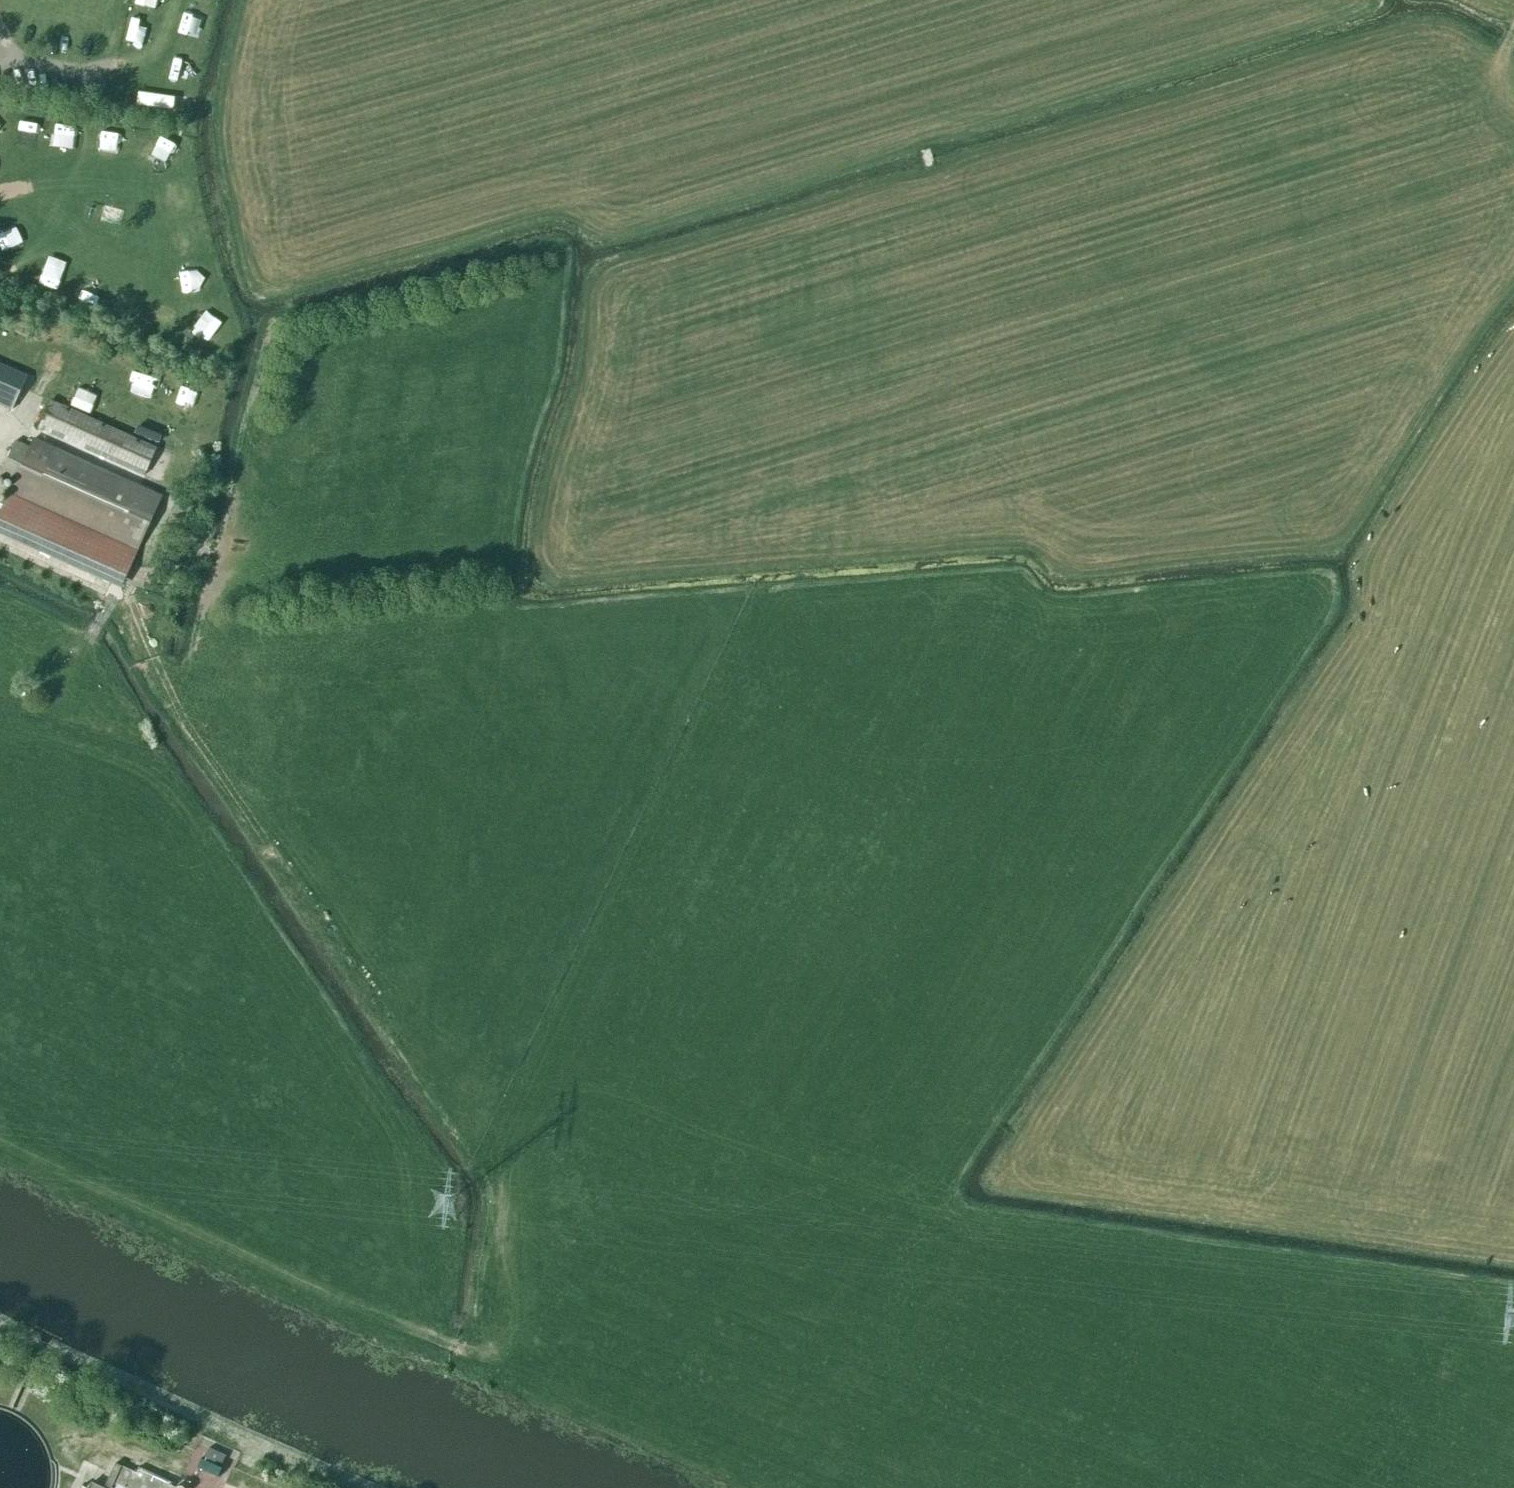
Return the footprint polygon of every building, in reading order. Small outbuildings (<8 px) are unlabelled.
[(137,104),(175,108),(176,94),(139,90),(137,104)] [(27,380),(0,367),(0,409),(12,414),(27,380)] [(146,476),(158,449),(50,401),(38,428),(146,476)] [(161,496),(33,439),(30,448),(15,441),(0,476),(0,477),(13,484),(0,513),(0,535),(121,589),(138,551),(137,550),(161,496)] [(225,1456),(209,1449),(204,1458),(221,1466),(225,1456)] [(115,1464),(104,1487),(172,1487),(174,1484),(138,1468),(136,1473),(115,1464)]
